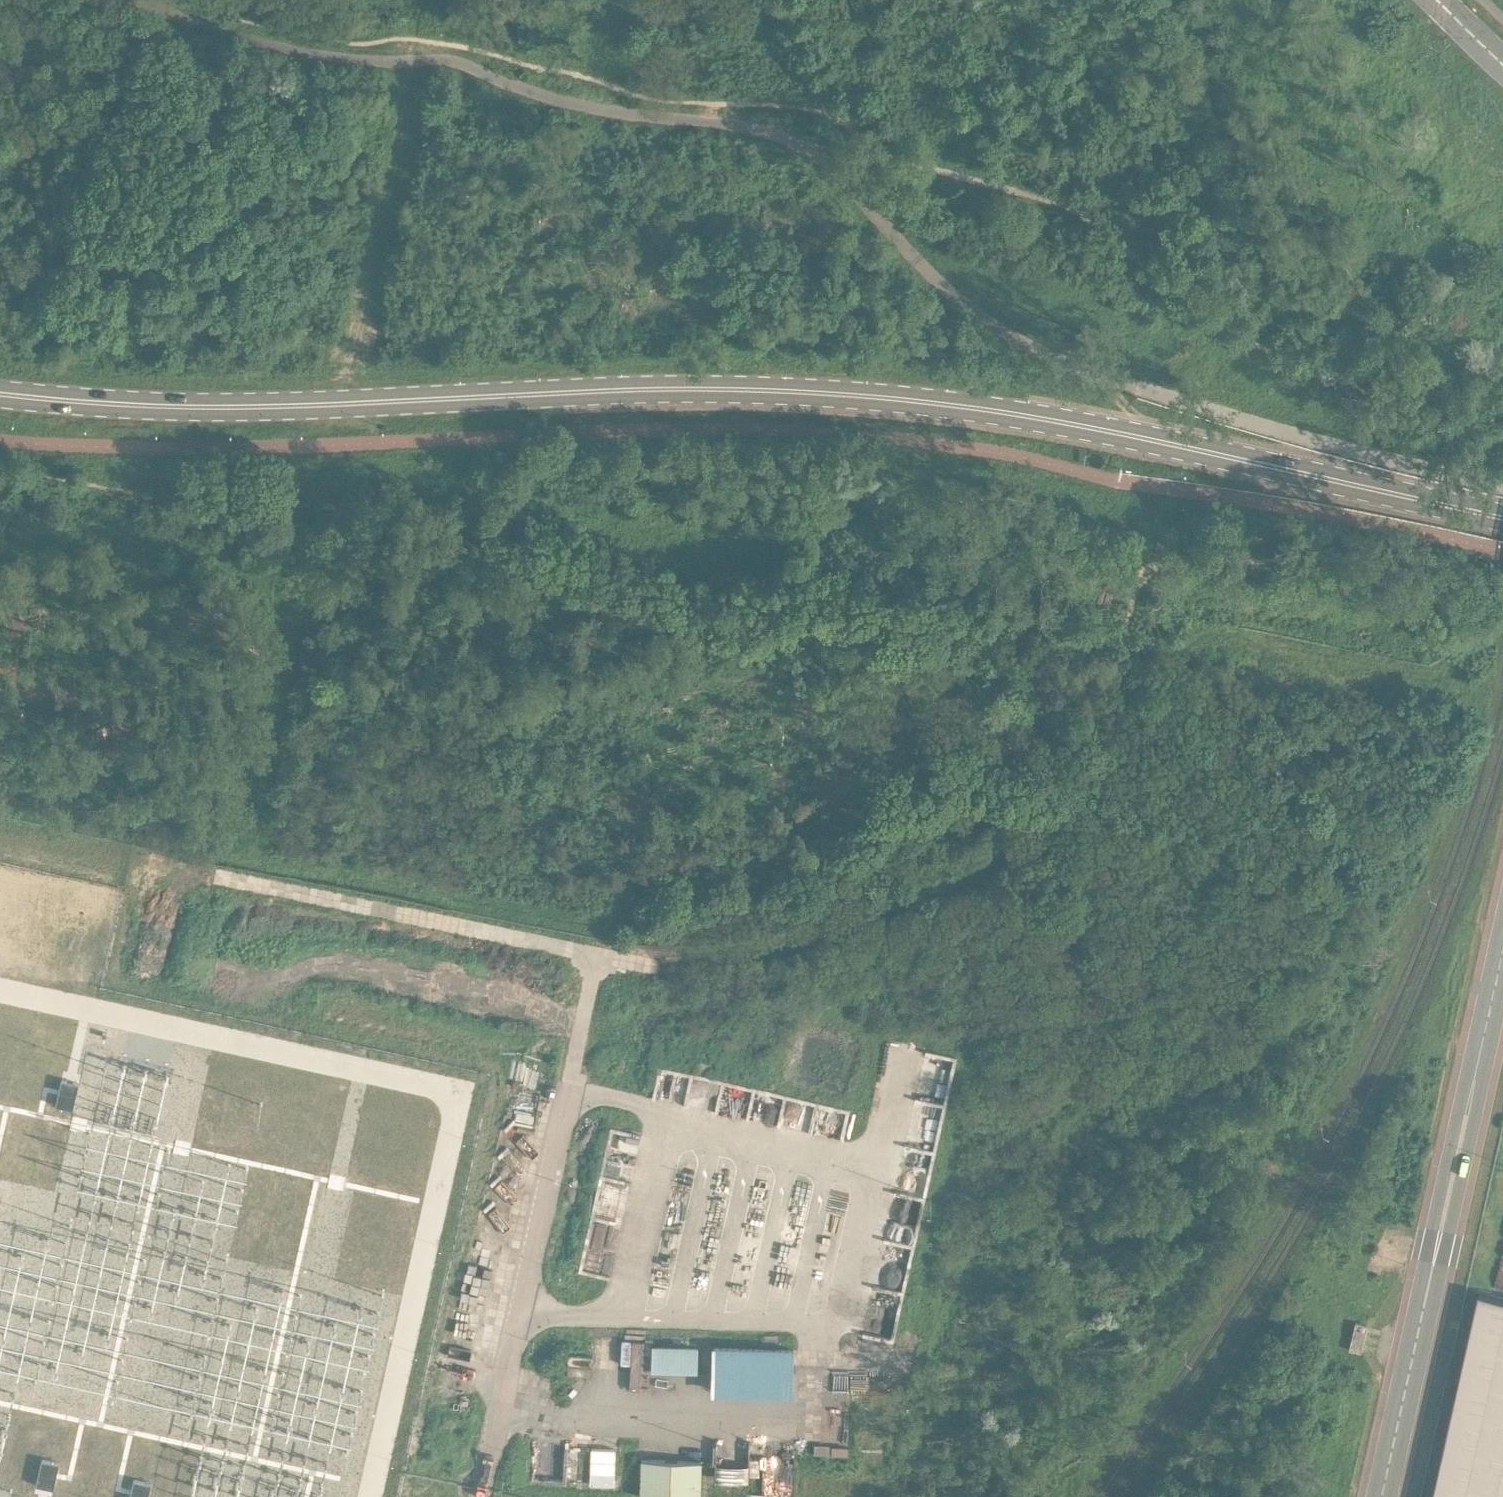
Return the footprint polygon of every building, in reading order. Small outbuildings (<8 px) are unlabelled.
[(61,1080),(55,1104),(72,1108),(78,1083),(61,1079),(61,1080)] [(1431,1496),(1502,1496),(1502,1298),(1498,1297),(1477,1292),(1431,1496)] [(697,1369),(698,1342),(621,1339),(620,1364),(627,1364),(626,1385),(649,1386),(650,1367),(697,1369)] [(713,1343),(712,1391),(792,1393),(793,1345),(713,1343)] [(715,1440),(714,1475),(749,1476),(750,1440),(715,1440)] [(41,1458),(36,1484),(52,1488),(58,1462),(41,1458)] [(700,1460),(640,1459),(639,1496),(674,1496),(699,1496),(700,1460)] [(590,1484),(613,1485),(614,1461),(590,1460),(590,1484)] [(150,1483),(133,1479),(129,1496),(147,1496),(150,1483)]
